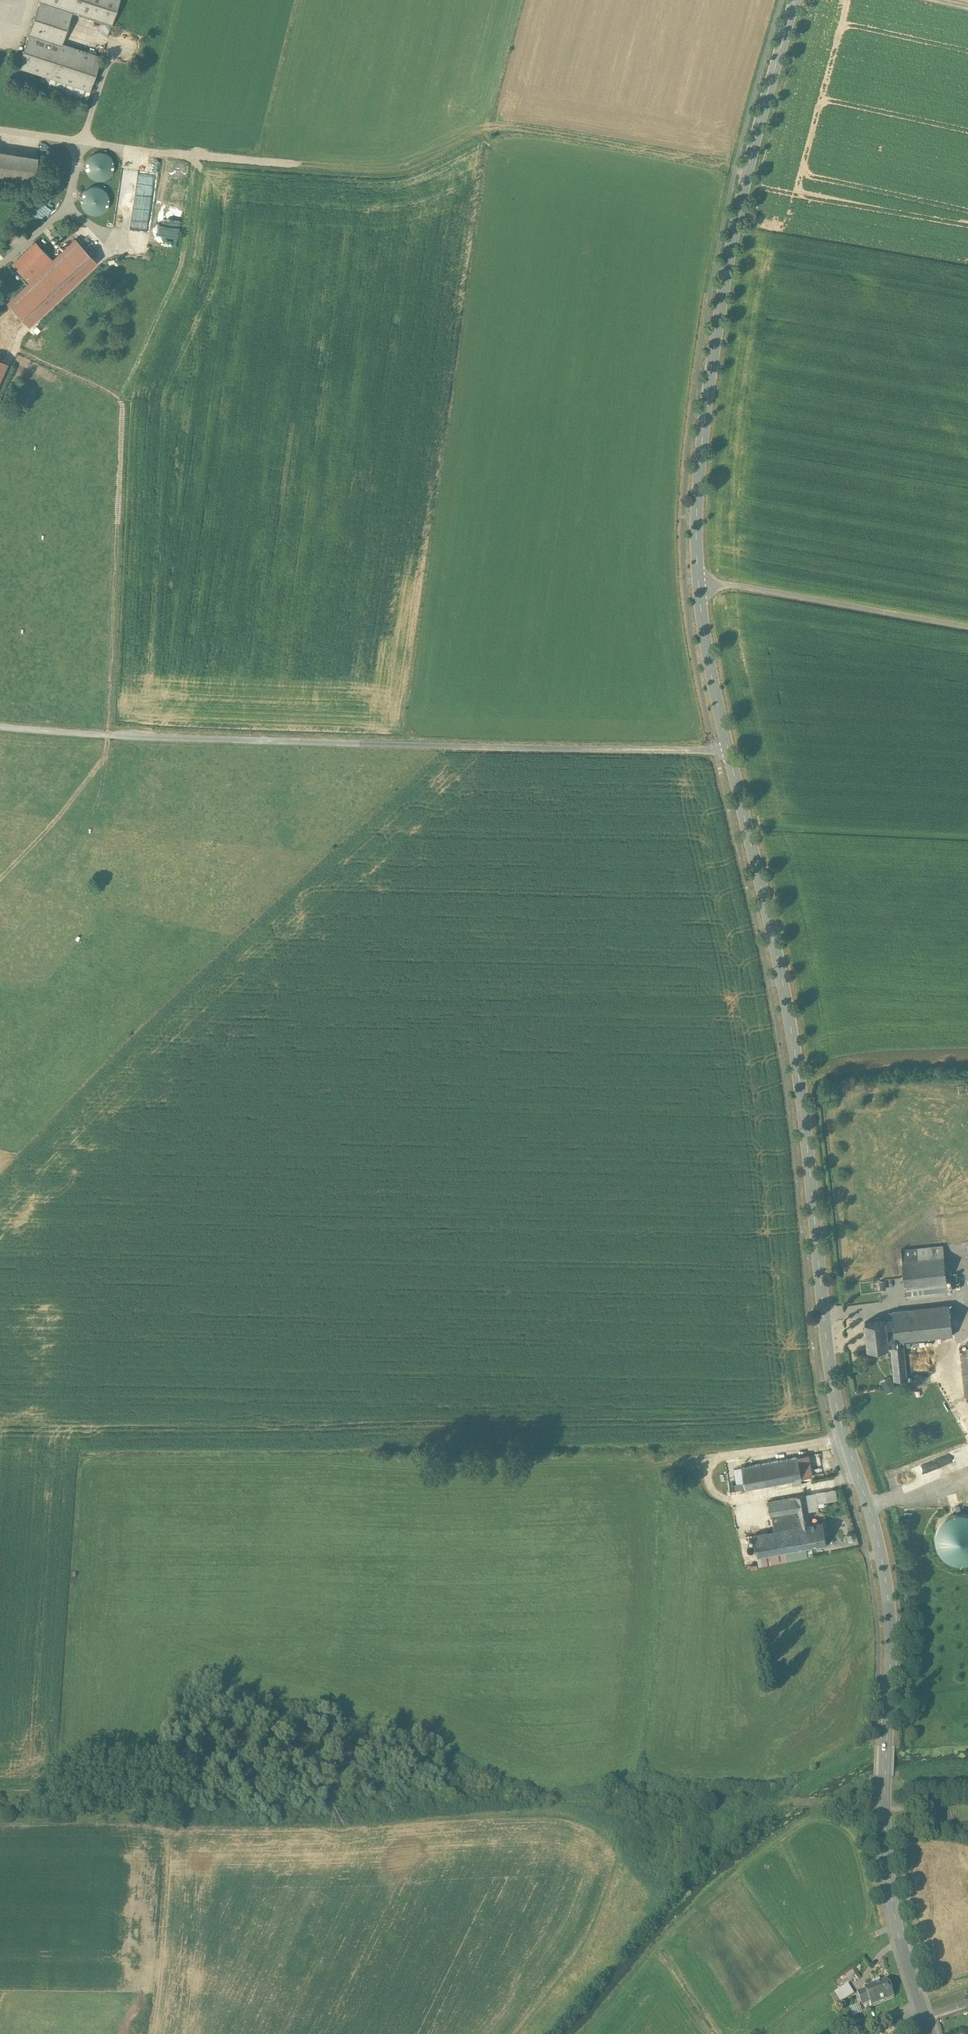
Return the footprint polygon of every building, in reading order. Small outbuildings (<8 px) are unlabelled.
[(19,66),(52,77),(91,90),(102,57),(63,44),(74,12),(113,25),(121,0),(41,0),(19,66)] [(140,48),(142,38),(127,34),(125,44),(140,48)] [(91,90),(52,77),(48,87),(88,100),(91,90)] [(108,182),(118,159),(96,150),(86,173),(108,182)] [(0,151),(0,176),(33,181),(37,157),(0,151)] [(109,188),(86,186),(83,212),(107,214),(109,188)] [(144,193),(136,192),(130,228),(147,230),(152,198),(144,197),(144,193)] [(54,212),(55,204),(40,201),(38,209),(54,212)] [(32,282),(9,303),(27,322),(93,259),(76,241),(32,282)] [(35,243),(14,263),(28,279),(28,278),(32,282),(53,262),(42,250),(43,250),(35,243)] [(916,1286),(947,1283),(944,1247),(902,1250),(906,1293),(917,1292),(916,1286)] [(861,1283),(863,1294),(887,1290),(885,1279),(861,1283)] [(916,1286),(917,1292),(948,1289),(947,1283),(916,1286)] [(895,1330),(887,1331),(889,1347),(892,1347),(896,1379),(907,1378),(904,1340),(952,1335),(949,1306),(893,1311),(894,1320),(895,1330)] [(866,1322),(868,1349),(889,1347),(887,1331),(886,1320),(866,1322)] [(894,1320),(886,1320),(887,1331),(895,1330),(894,1320)] [(888,1391),(896,1387),(891,1378),(883,1383),(888,1391)] [(809,1455),(798,1457),(802,1478),(813,1476),(809,1455)] [(798,1457),(743,1468),(747,1488),(802,1478),(798,1457)] [(741,1460),(725,1463),(730,1492),(747,1488),(743,1468),(742,1468),(741,1460)] [(909,1481),(925,1475),(921,1466),(905,1472),(909,1481)] [(836,1489),(808,1492),(810,1503),(837,1499),(836,1489)] [(786,1550),(810,1546),(806,1524),(811,1524),(805,1494),(768,1500),(774,1530),(754,1533),(756,1546),(755,1546),(755,1547),(754,1548),(753,1549),(751,1550),(750,1549),(748,1548),(750,1560),(759,1559),(760,1565),(788,1560),(786,1550)] [(957,1512),(948,1515),(940,1522),(936,1530),(935,1540),(938,1550),(945,1557),(953,1562),(963,1562),(967,1561),(967,1513),(957,1512)] [(823,1521),(806,1524),(810,1546),(827,1543),(823,1521)] [(887,1978),(865,1987),(870,1999),(872,2004),(894,1995),(887,1978)] [(848,1981),(835,1989),(841,2000),(855,1992),(848,1981)] [(865,1987),(858,1990),(863,2002),(870,1999),(865,1987)]
